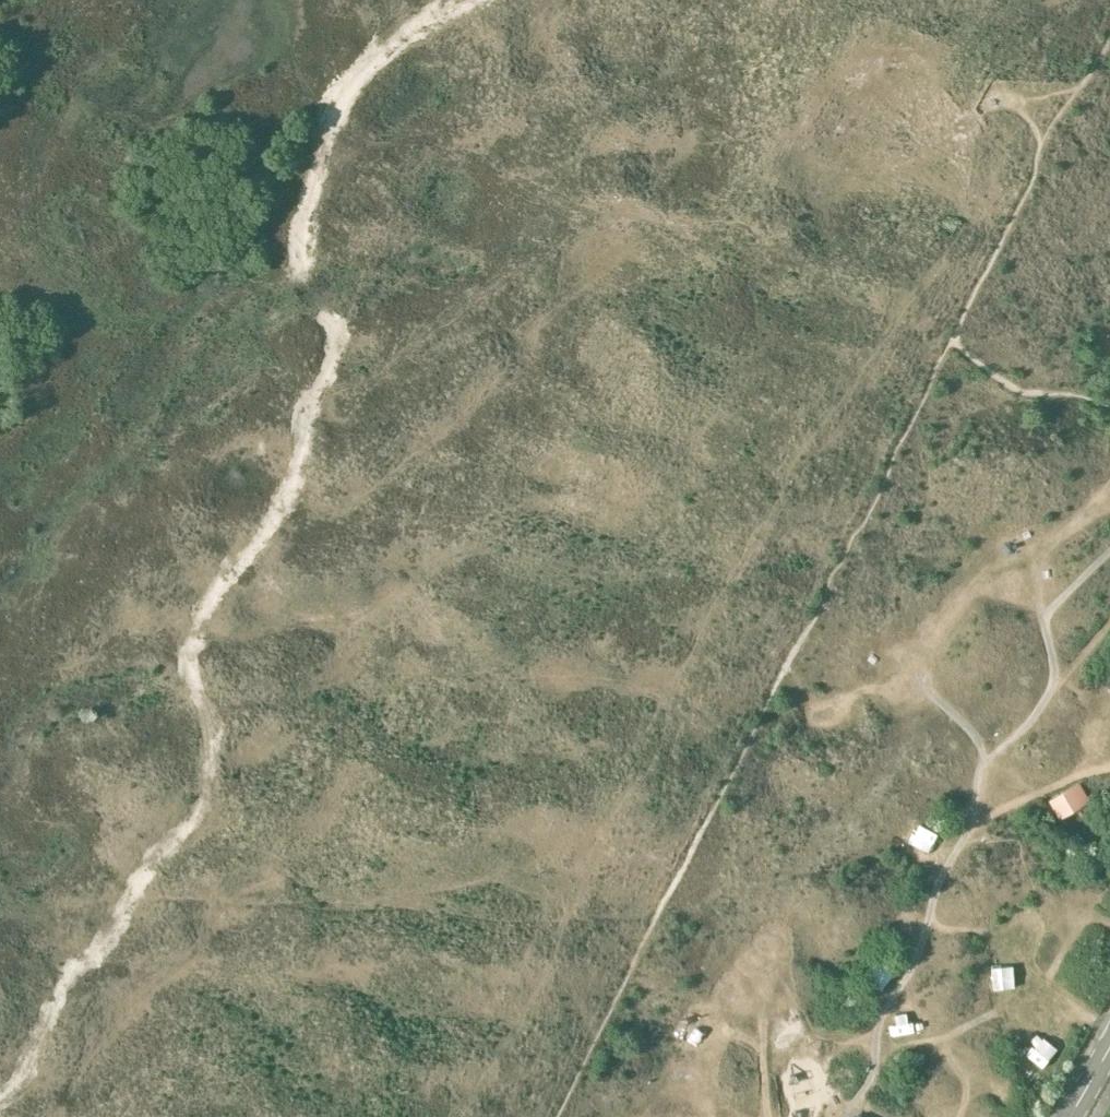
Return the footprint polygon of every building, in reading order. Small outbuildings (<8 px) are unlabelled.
[(1078,782),(1049,799),(1058,816),(1088,799),(1078,782)]
